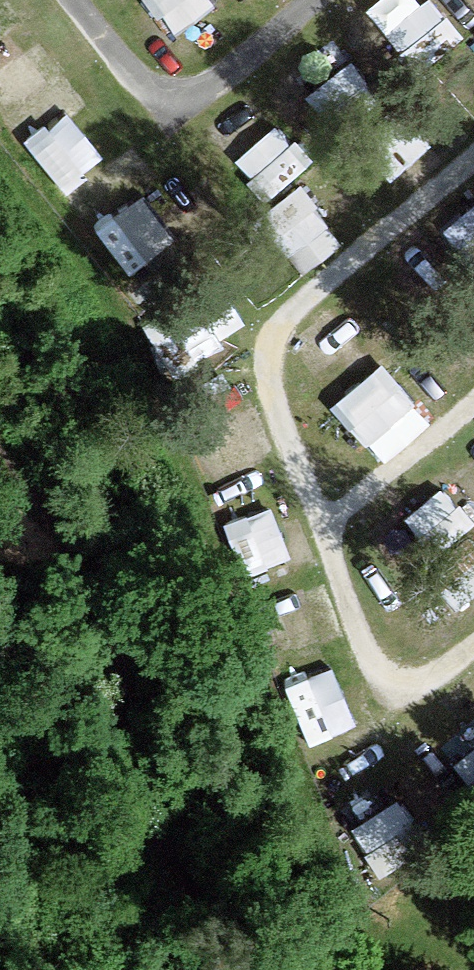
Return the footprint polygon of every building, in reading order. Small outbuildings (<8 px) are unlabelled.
[(128,1),(154,38),(198,7),(193,0),(130,0),(128,1)] [(422,40),(387,0),(364,0),(338,23),(383,74),(422,40)] [(441,29),(473,5),(473,0),(419,0),(441,29)] [(333,49),(307,66),(336,111),(362,94),(333,49)] [(310,65),(276,78),(297,135),(331,122),(310,65)] [(277,117),(240,146),(268,181),(305,152),(277,117)] [(126,118),(56,182),(93,221),(162,157),(126,118)] [(153,195),(119,218),(139,247),(223,191),(209,170),(159,204),(153,195)] [(185,349),(216,317),(179,280),(148,312),(185,349)] [(348,377),(386,429),(452,382),(414,330),(348,377)] [(416,481),(447,526),(473,508),(473,473),(459,451),(416,481)] [(411,486),(370,519),(402,558),(443,525),(411,486)] [(462,538),(473,552),(473,529),(462,538)] [(400,790),(350,825),(384,874),(434,839),(400,790)]
